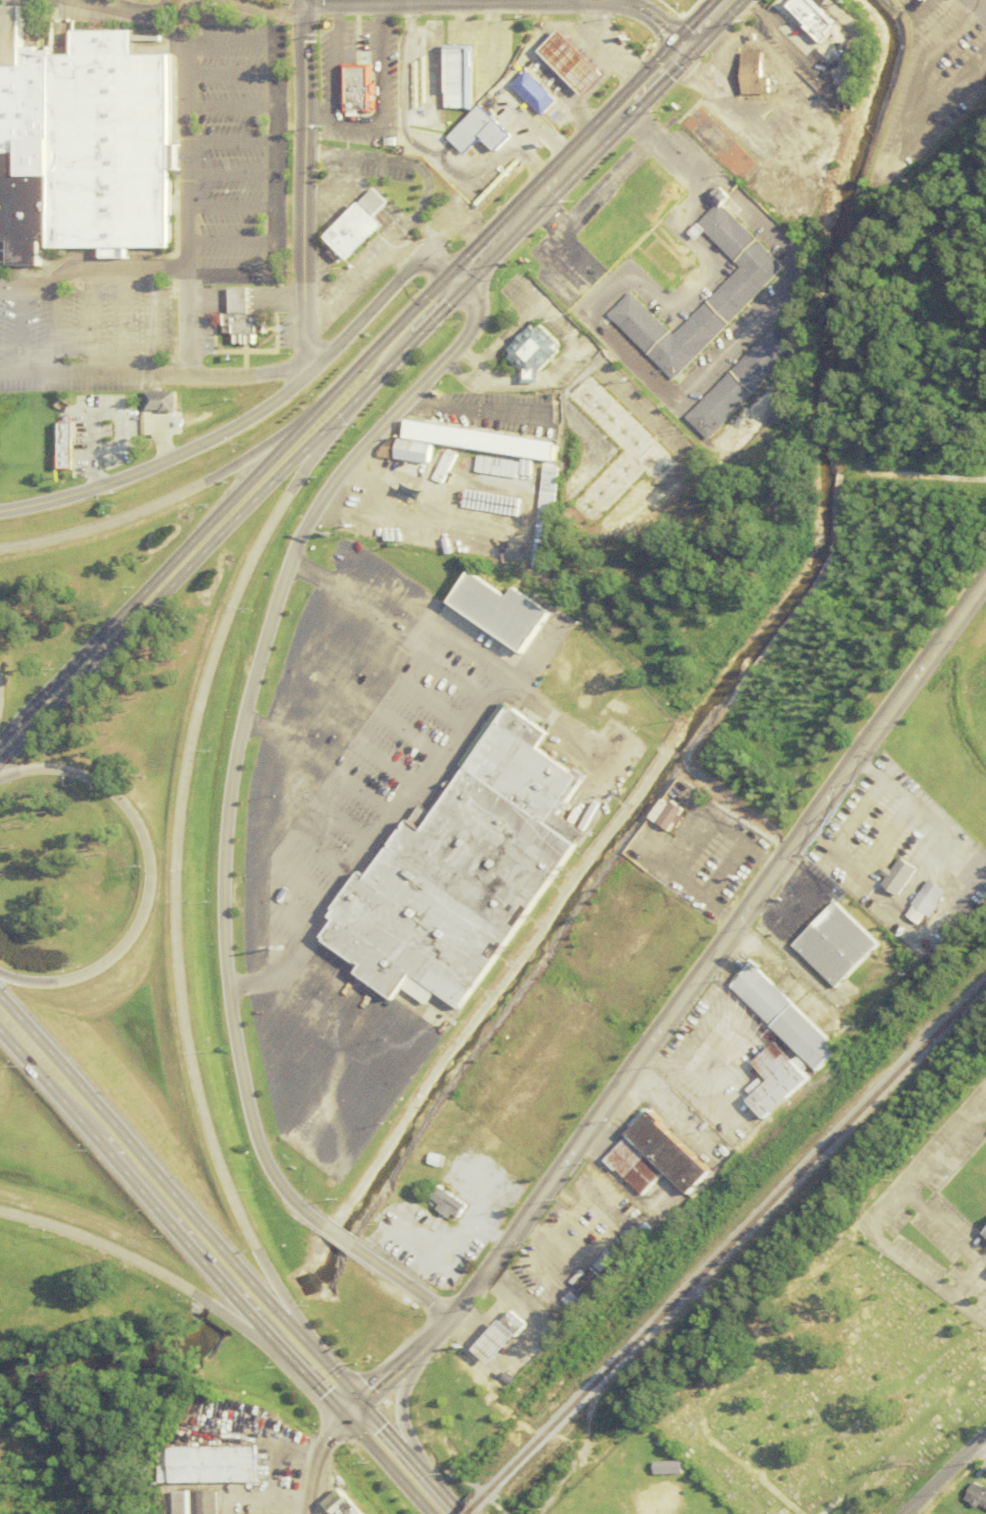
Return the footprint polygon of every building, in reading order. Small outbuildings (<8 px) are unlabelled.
[(795,4),(799,0),(818,0),(841,22),(833,31),(836,34),(829,42),(815,29),(818,27),(795,4)] [(10,239),(10,263),(41,263),(41,247),(104,246),(104,257),(128,257),(128,247),(171,247),(171,55),(132,55),(132,31),(72,31),(73,55),(47,55),(47,48),(19,47),(19,6),(0,6),(0,239),(10,239)] [(560,30),(606,73),(585,94),(540,51),(560,30)] [(470,47),(447,47),(448,92),(445,92),(445,107),(470,107),(470,47)] [(746,94),(745,52),(764,52),(764,77),(772,77),(772,94),(746,94)] [(347,69),(347,112),(369,112),(369,69),(347,69)] [(527,72),(556,102),(542,116),(513,86),(527,72)] [(410,105),(423,96),(432,110),(419,118),(410,105)] [(482,136),(464,155),(446,138),(479,103),(497,120),(513,135),(498,151),(482,136)] [(327,237),(362,202),(375,189),(388,203),(375,215),(385,226),(351,261),(327,237)] [(675,379),(607,312),(627,291),(670,334),(737,267),(694,225),(718,200),(786,268),(675,379)] [(264,336),(265,314),(249,314),(249,289),(230,289),(230,314),(224,314),(224,334),(234,334),(234,343),(247,343),(247,335),(264,336)] [(564,349),(536,322),(504,356),(532,382),(564,349)] [(686,418),(776,327),(799,350),(709,441),(686,418)] [(570,505),(624,451),(567,395),(590,372),(680,462),(657,484),(647,474),(594,528),(570,505)] [(174,392),(144,392),(144,412),(174,412),(174,392)] [(406,419),(404,437),(557,459),(559,441),(406,419)] [(428,463),(430,443),(398,439),(388,437),(374,454),(374,456),(394,459),(428,463)] [(475,455),(473,472),(531,480),(533,464),(475,455)] [(543,465),(560,467),(549,568),(532,566),(543,465)] [(527,653),(553,614),(515,588),(509,597),(472,573),(452,603),(527,653)] [(548,733),(513,708),(426,831),(412,821),(371,878),(363,872),(337,909),(341,912),(336,918),(342,921),(329,940),(367,966),(362,973),(399,999),(416,975),(464,1009),(587,834),(559,814),(586,775),(577,769),(574,773),(538,748),(548,733)] [(684,810),(673,802),(658,823),(668,830),(684,810)] [(917,869),(901,858),(891,871),(887,868),(883,874),(887,877),(882,885),(898,896),(917,869)] [(913,904),(915,906),(927,915),(929,916),(947,892),(930,880),(913,904)] [(839,988),(796,946),(839,903),(881,945),(839,988)] [(915,906),(908,916),(920,925),(927,915),(915,906)] [(843,1049),(821,1071),(732,987),(753,964),(843,1049)] [(775,1081),(759,1063),(781,1044),(797,1062),(775,1081)] [(752,1101),(768,1119),(814,1079),(798,1061),(797,1062),(775,1081),(752,1101)] [(657,1111),(633,1135),(692,1195),(714,1173),(664,1123),(667,1121),(657,1111)] [(608,1161),(642,1195),(665,1172),(631,1138),(608,1161)] [(459,1218),(467,1207),(441,1187),(429,1202),(450,1218),(453,1214),(459,1218)] [(573,1286),(586,1298),(604,1280),(591,1268),(573,1286)] [(508,1311),(525,1326),(517,1335),(500,1320),(508,1311)] [(517,1335),(491,1363),(475,1349),(500,1320),(517,1335)] [(169,1447),(169,1483),(255,1482),(255,1446),(169,1447)] [(684,1474),(684,1462),(656,1462),(656,1474),(684,1474)] [(970,1483),(962,1502),(985,1512),(985,1490),(970,1483)] [(319,1504),(328,1513),(358,1513),(335,1489),(319,1504)] [(194,1513),(215,1513),(215,1491),(194,1491),(194,1513)] [(186,1492),(186,1513),(171,1513),(171,1492),(186,1492)]
